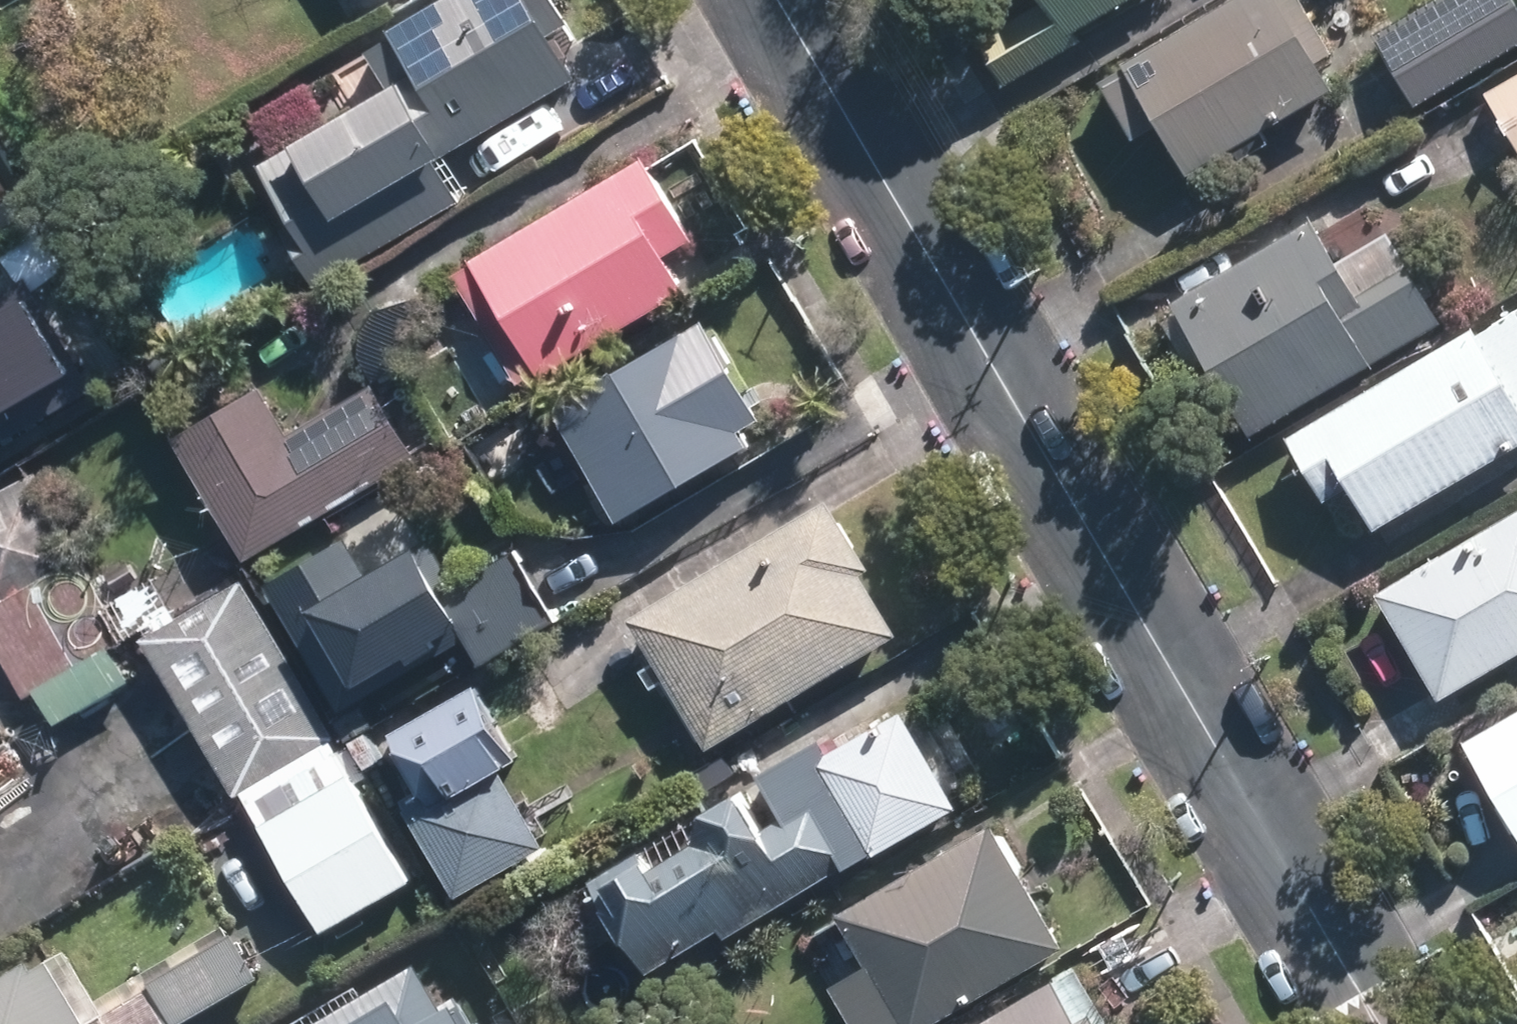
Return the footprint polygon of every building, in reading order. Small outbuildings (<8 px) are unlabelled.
[(223,136),(290,253),(595,79),(550,0),(460,0),(223,136)] [(1129,0),(1037,0),(1040,5),(975,42),(1002,87),(1075,45),(1069,34),(1129,0)] [(1122,63),(1126,70),(1100,84),(1132,142),(1159,128),(1186,177),(1332,95),(1315,64),(1332,55),(1301,0),(1234,0),(1122,63)] [(1514,0),(1434,0),(1371,35),(1412,108),(1516,50),(1516,6),(1514,0)] [(1483,95),(1516,153),(1516,75),(1483,95)] [(635,163),(459,268),(523,373),(698,269),(635,163)] [(1387,353),(1386,353),(1438,323),(1406,269),(1354,298),(1311,223),(1172,302),(1247,433),(1387,353)] [(101,371),(33,257),(0,277),(0,431),(101,371)] [(1324,503),(1345,490),(1371,533),(1516,447),(1516,312),(1474,338),(1471,332),(1307,429),(1308,430),(1288,441),(1324,503)] [(715,318),(545,421),(603,517),(774,414),(715,318)] [(266,366),(147,435),(218,558),(406,450),(365,379),(297,419),(266,366)] [(0,503),(0,699),(1,701),(90,651),(4,501),(0,503)] [(811,502),(624,617),(698,736),(885,621),(811,502)] [(1374,594),(1434,701),(1516,655),(1516,514),(1374,594)] [(357,530),(251,592),(280,640),(323,614),(356,668),(435,622),(466,674),(529,637),(464,529),(384,576),(357,530)] [(459,706),(374,763),(458,886),(543,829),(459,706)] [(898,706),(584,882),(637,977),(951,801),(898,706)] [(1463,743),(1516,836),(1516,712),(1463,743)] [(300,743),(219,789),(300,930),(381,885),(300,743)] [(840,923),(866,968),(809,999),(823,1023),(891,1023),(1037,943),(981,844),(840,923)] [(122,1003),(136,1023),(191,1023),(221,1004),(190,958),(122,1003)] [(0,984),(0,1023),(61,1023),(29,968),(0,984)] [(979,1023),(1094,1023),(1059,971),(979,1023)] [(438,1021),(414,982),(345,1023),(465,1023),(457,1010),(438,1021)]
